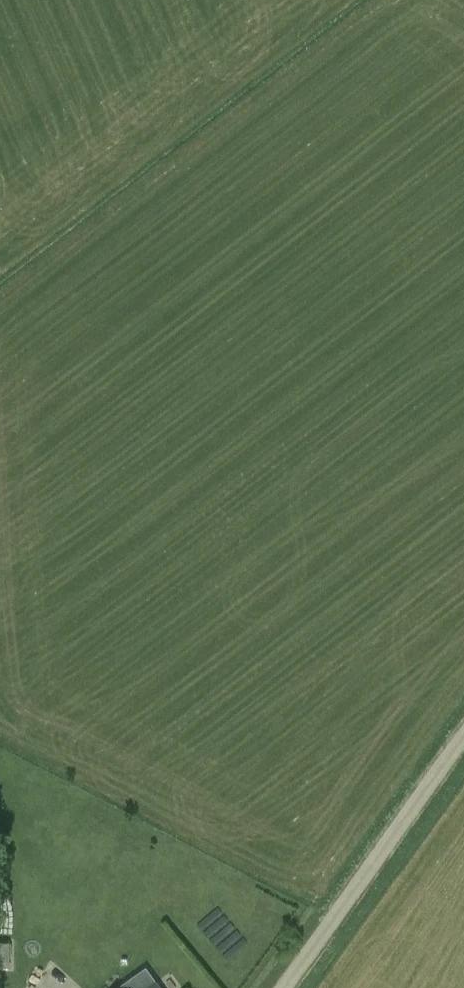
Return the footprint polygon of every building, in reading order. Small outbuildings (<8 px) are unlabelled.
[(10,968),(10,942),(0,942),(0,968),(10,968)] [(145,967),(118,986),(119,987),(161,987),(145,967)]
